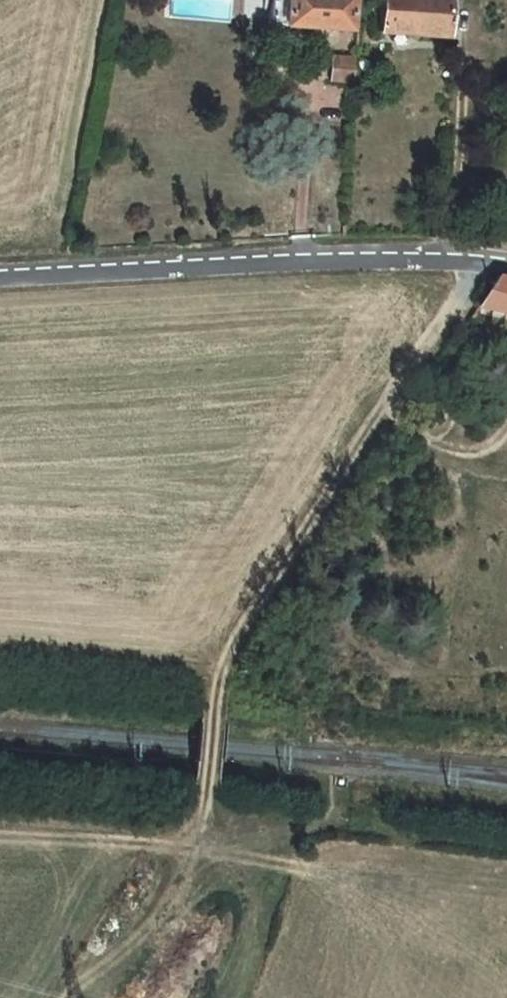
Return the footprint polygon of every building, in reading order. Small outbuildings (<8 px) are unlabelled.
[(269,23),(348,29),(350,2),(360,2),(360,0),(271,0),(269,23)] [(378,31),(445,36),(447,0),(381,0),(378,31)] [(355,82),(356,57),(331,57),(330,81),(355,82)] [(498,276),(488,289),(478,306),(506,313),(506,278),(498,276)]
